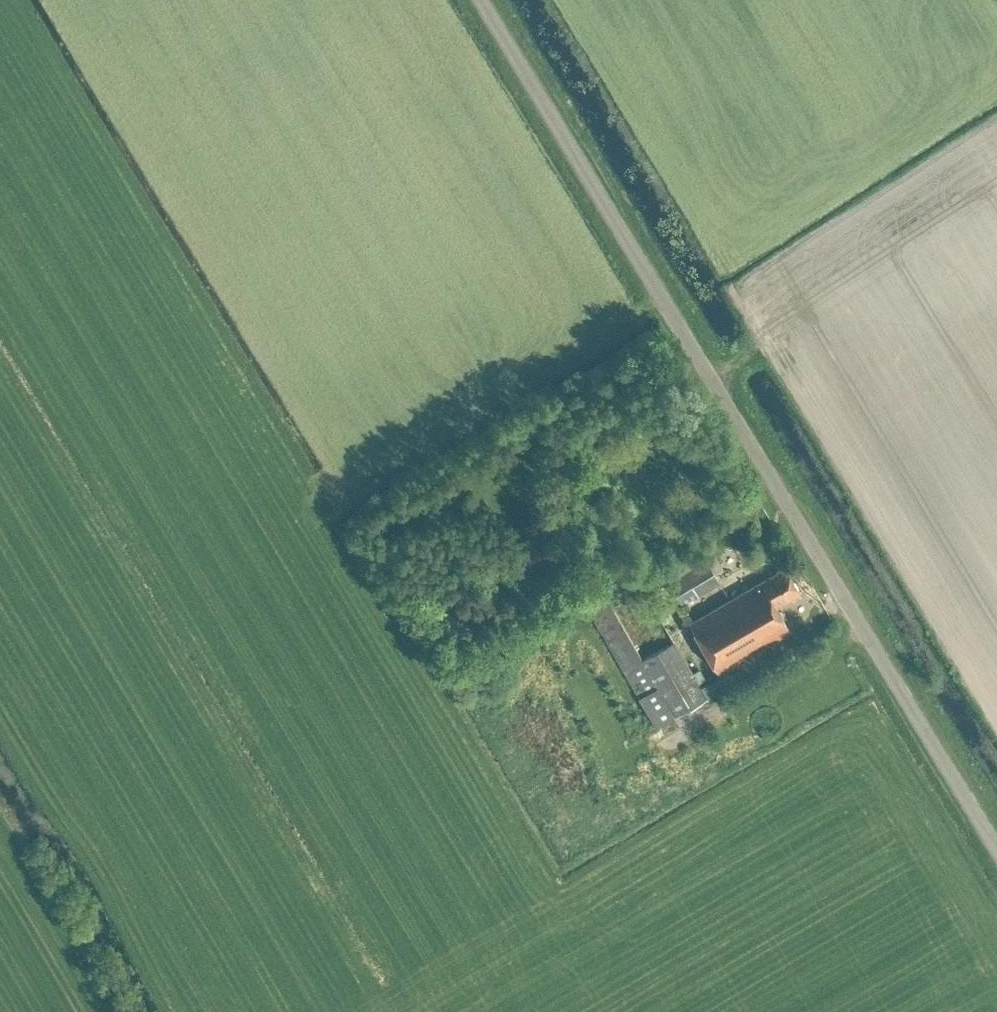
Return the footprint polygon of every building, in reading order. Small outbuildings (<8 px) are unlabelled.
[(708,558),(670,580),(682,601),(721,579),(708,558)] [(777,604),(801,590),(786,565),(690,621),(719,670),(792,628),(777,604)] [(632,688),(652,680),(623,606),(602,614),(632,688)] [(643,655),(644,656),(676,712),(706,695),(673,638),(643,655)] [(660,688),(641,699),(655,724),(674,713),(660,688)]
